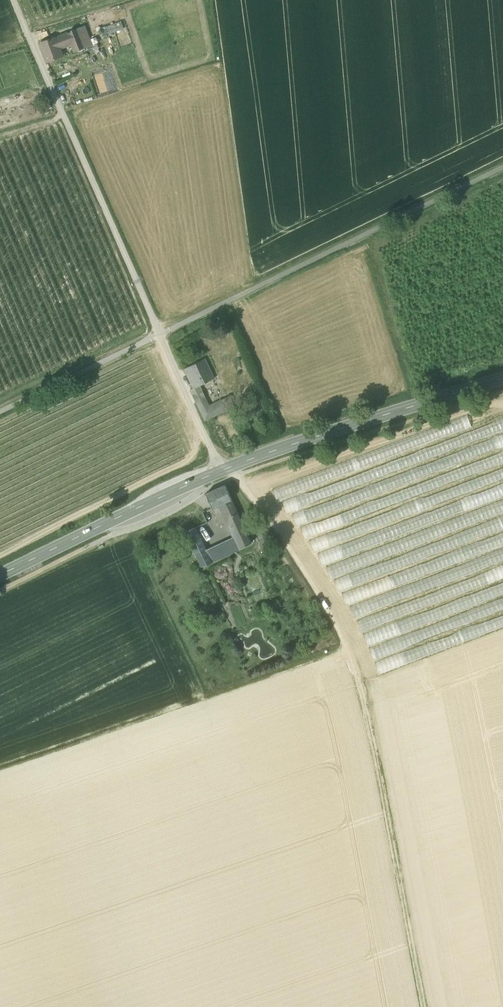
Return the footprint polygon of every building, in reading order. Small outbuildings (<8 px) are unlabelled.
[(106,28),(108,35),(124,29),(121,22),(106,28)] [(91,45),(84,27),(77,30),(84,48),(91,45)] [(40,44),(47,62),(63,56),(60,49),(72,45),(74,52),(84,48),(77,30),(40,44)] [(184,369),(194,389),(200,387),(215,379),(205,359),(184,369)] [(198,405),(207,401),(200,387),(194,389),(191,391),(198,405)] [(230,396),(222,400),(226,410),(227,412),(235,408),(230,396)] [(207,401),(198,405),(206,421),(226,410),(222,400),(210,406),(207,401)] [(213,508),(220,505),(232,500),(225,486),(207,494),(208,497),(213,508)] [(251,544),(232,500),(220,505),(235,537),(241,549),(251,544)] [(206,551),(196,528),(186,533),(202,567),(212,563),(206,551)] [(223,543),(228,555),(241,549),(235,537),(223,543)] [(228,555),(223,543),(206,551),(212,563),(228,555)]
